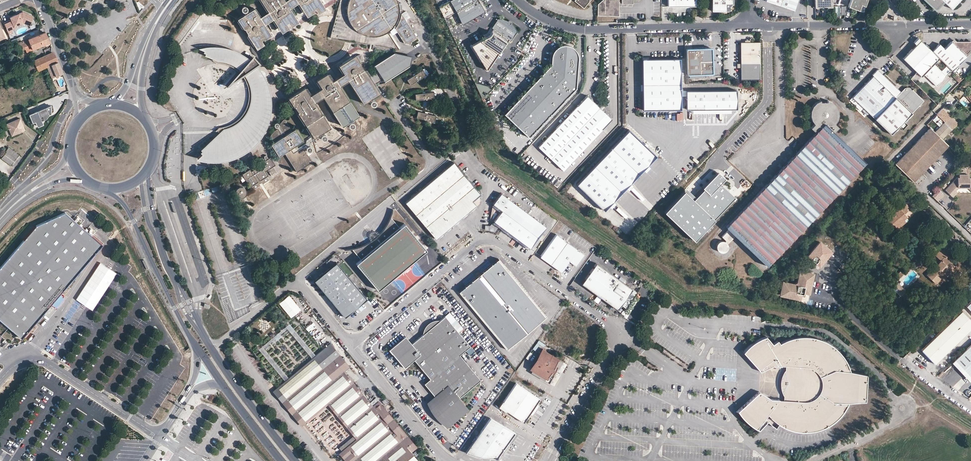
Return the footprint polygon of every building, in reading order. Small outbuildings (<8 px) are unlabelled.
[(285,1),(284,0),(260,0),(268,12),(273,19),(280,30),(287,25),(287,23),(288,22),(289,24),(297,19),(290,8),(285,1)] [(296,0),(286,0),(285,1),(290,8),(294,5),(298,3),(296,0)] [(298,3),(305,14),(312,9),(311,7),(314,6),(315,8),(322,3),(320,0),(296,0),(298,3)] [(358,32),(359,33),(360,33),(362,34),(363,35),(366,36),(368,36),(371,37),(372,37),(374,37),(376,37),(379,36),(382,35),(385,34),(388,33),(390,31),(392,29),(394,27),(396,24),(397,22),(399,19),(399,16),(400,14),(400,10),(399,8),(399,5),(398,2),(397,0),(350,0),(349,1),(348,5),(348,8),(347,11),(348,14),(348,18),(350,21),(351,24),(354,28),(356,31),(358,32)] [(461,22),(483,9),(478,0),(449,0),(461,22)] [(574,1),(584,9),(591,0),(575,0),(574,1)] [(597,16),(615,15),(615,6),(619,6),(619,0),(601,0),(598,3),(597,16)] [(712,10),(726,10),(729,10),(730,9),(730,7),(730,6),(729,5),(728,5),(731,3),(733,3),(733,0),(711,0),(712,10)] [(765,1),(794,11),(798,0),(766,0),(765,1)] [(850,6),(864,11),(867,0),(852,0),(850,6)] [(933,9),(937,9),(944,2),(951,9),(959,0),(924,0),(933,9)] [(324,7),(322,3),(315,8),(317,12),(318,14),(326,9),(324,7)] [(834,14),(845,14),(845,6),(834,6),(834,14)] [(448,16),(454,13),(451,7),(445,10),(448,16)] [(264,24),(259,17),(254,8),(237,19),(244,29),(245,29),(248,34),(247,34),(254,46),(262,41),(261,40),(263,39),(264,40),(271,35),(264,24)] [(18,15),(15,14),(9,16),(11,20),(3,23),(6,30),(11,28),(14,27),(13,25),(22,22),(25,23),(31,20),(32,17),(31,14),(22,11),(21,12),(19,14),(18,15)] [(194,11),(175,39),(181,44),(201,16),(194,11)] [(273,19),(268,12),(259,17),(264,24),(269,21),(273,19)] [(395,29),(405,44),(410,45),(411,42),(418,38),(402,14),(402,16),(402,17),(401,19),(400,21),(399,24),(397,27),(395,29)] [(504,20),(498,19),(493,26),(493,28),(494,29),(492,32),(491,31),(489,35),(471,45),(486,70),(508,38),(510,40),(511,39),(517,32),(515,28),(510,23),(506,21),(504,20)] [(287,25),(280,30),(282,33),(289,28),(287,25)] [(49,42),(45,32),(6,48),(7,51),(19,46),(21,50),(30,46),(32,49),(49,42)] [(355,41),(367,43),(368,36),(356,35),(355,41)] [(932,51),(918,37),(913,43),(915,45),(902,58),(921,76),(923,74),(928,78),(929,77),(931,78),(929,80),(936,86),(952,70),(947,66),(941,72),(933,63),(937,59),(939,58),(932,51)] [(939,43),(932,51),(939,58),(941,59),(947,66),(952,70),(970,51),(970,40),(952,40),(944,48),(939,43)] [(262,41),(254,46),(256,49),(264,45),(262,41)] [(741,42),(741,63),(760,63),(760,41),(749,42),(749,45),(746,45),(744,42),(741,42)] [(577,56),(576,54),(576,53),(575,52),(574,50),(573,48),(571,47),(567,45),(565,44),(562,45),(558,46),(555,47),(554,49),(553,50),(552,51),(551,53),(550,56),(550,64),(503,114),(528,137),(574,87),(577,56)] [(209,54),(217,58),(217,62),(220,62),(224,63),(230,65),(234,67),(239,71),(226,85),(242,75),(244,77),(246,80),(247,84),(248,89),(249,92),(249,97),(248,101),(247,105),(245,109),(242,113),(239,117),(235,121),(231,123),(229,124),(222,126),(222,128),(222,130),(202,148),(203,149),(201,151),(202,152),(196,157),(198,158),(201,158),(207,159),(214,160),(221,159),(225,159),(231,157),(237,155),(243,152),(248,148),(252,145),(256,140),(260,136),(263,131),(266,125),(268,118),(270,113),(270,107),(270,102),(270,96),(268,87),(266,82),(264,77),(263,78),(261,77),(260,75),(259,74),(260,71),(260,70),(259,68),(256,65),(254,64),(252,61),(249,59),(248,58),(246,57),(242,54),(236,51),(230,49),(224,48),(218,47),(210,47),(205,47),(200,48),(206,50),(206,52),(207,53),(209,54)] [(713,48),(687,48),(687,79),(713,78),(713,48)] [(57,61),(54,54),(52,52),(34,61),(38,70),(47,66),(48,66),(57,61)] [(355,54),(338,64),(344,73),(348,79),(363,103),(380,92),(355,54)] [(253,56),(249,59),(252,61),(254,64),(256,65),(260,64),(253,56)] [(682,108),(681,58),(643,59),(644,109),(682,108)] [(48,66),(47,66),(51,78),(61,73),(57,61),(48,66)] [(31,62),(25,65),(29,73),(35,70),(31,62)] [(761,79),(760,63),(741,63),(741,79),(761,79)] [(426,75),(423,69),(406,79),(410,85),(426,75)] [(901,90),(877,69),(872,74),(873,75),(850,99),(856,105),(858,103),(875,118),(891,133),(923,98),(911,87),(909,85),(906,85),(905,86),(901,90)] [(318,90),(323,96),(342,126),(358,115),(339,85),(335,79),(332,81),(327,73),(316,79),(321,87),(321,88),(318,90)] [(340,76),(335,79),(339,85),(348,79),(344,73),(340,76)] [(955,74),(952,76),(959,82),(961,80),(955,74)] [(310,94),(309,94),(304,87),(288,97),(293,107),(294,106),(298,111),(297,112),(313,137),(330,127),(314,102),(310,94)] [(321,88),(321,87),(314,92),(309,94),(310,94),(314,102),(323,96),(318,90),(321,88)] [(737,107),(737,89),(686,89),(687,108),(737,107)] [(434,91),(415,93),(416,100),(434,98),(434,91)] [(613,119),(588,95),(539,146),(564,170),(613,119)] [(816,133),(726,226),(729,229),(736,235),(767,265),(865,163),(834,132),(839,128),(835,124),(837,122),(838,119),(839,117),(839,114),(838,110),(837,107),(835,104),(832,102),(829,100),(826,100),(822,100),(819,101),(817,102),(814,104),(813,106),(811,108),(810,110),(810,113),(810,116),(811,118),(812,121),(813,123),(815,124),(811,128),(816,133)] [(50,105),(37,111),(40,119),(45,117),(45,116),(51,114),(50,105)] [(957,123),(943,109),(937,115),(945,122),(952,129),(957,123)] [(436,115),(418,110),(416,117),(435,122),(436,115)] [(40,119),(37,111),(29,114),(32,123),(35,122),(36,126),(37,125),(37,126),(42,124),(40,119)] [(272,133),(271,136),(274,141),(271,143),(279,157),(285,153),(297,173),(315,162),(305,147),(300,150),(297,146),(304,141),(296,128),(292,130),(285,119),(282,121),(279,124),(277,127),(274,130),(272,133)] [(952,129),(945,122),(935,132),(942,139),(952,129)] [(17,123),(6,128),(9,137),(21,133),(17,123)] [(929,127),(895,163),(913,180),(948,144),(929,127)] [(629,131),(577,184),(605,211),(657,158),(629,131)] [(2,157),(12,164),(18,155),(8,147),(6,151),(4,150),(2,154),(3,155),(2,157)] [(18,155),(12,164),(14,166),(21,157),(18,155)] [(251,170),(243,175),(250,188),(252,187),(254,190),(261,186),(260,185),(261,184),(262,183),(263,185),(270,181),(268,177),(269,176),(266,172),(268,171),(272,177),(274,175),(273,175),(275,173),(276,174),(278,173),(274,167),(276,166),(271,158),(269,159),(267,155),(264,157),(265,158),(263,159),(263,158),(261,159),(263,163),(261,164),(252,169),(254,171),(253,171),(252,172),(251,170)] [(480,194),(453,162),(430,182),(460,218),(476,205),(472,201),(480,194)] [(682,188),(662,209),(693,238),(732,196),(719,183),(724,178),(715,170),(701,186),(703,188),(694,197),(685,188),(683,190),(682,188)] [(953,195),(958,189),(956,187),(959,184),(968,186),(970,189),(970,179),(969,177),(966,176),(967,173),(961,172),(960,175),(958,175),(946,188),(953,195)] [(460,218),(430,182),(404,203),(435,239),(460,218)] [(238,187),(237,187),(236,188),(235,189),(235,190),(235,191),(235,193),(235,194),(236,195),(237,196),(238,197),(239,198),(241,198),(242,198),(243,197),(245,196),(246,194),(246,193),(246,191),(246,189),(245,188),(244,187),(243,186),(241,186),(240,186),(238,187)] [(939,187),(933,194),(939,199),(945,192),(939,187)] [(515,204),(500,193),(493,204),(501,210),(494,221),(500,225),(515,204)] [(905,202),(887,218),(894,226),(903,218),(912,211),(905,202)] [(546,226),(515,204),(500,225),(530,247),(546,226)] [(499,211),(492,220),(494,221),(501,210),(499,211)] [(425,249),(403,223),(398,227),(389,217),(389,219),(388,220),(388,222),(387,223),(386,225),(385,227),(384,228),(383,230),(381,232),(380,234),(379,235),(377,237),(376,238),(375,238),(374,239),(372,241),(371,242),(369,243),(366,244),(364,245),(362,246),(360,247),(358,247),(356,248),(354,248),(352,248),(360,259),(355,263),(377,289),(425,249)] [(903,218),(894,226),(896,230),(906,221),(903,218)] [(0,278),(0,319),(25,341),(90,266),(98,256),(104,250),(84,233),(76,227),(67,220),(48,229),(41,231),(0,278)] [(725,240),(724,241),(726,242),(726,244),(727,245),(736,235),(729,229),(722,236),(725,240)] [(584,253),(556,233),(540,255),(561,271),(569,260),(576,265),(584,253)] [(718,241),(717,243),(716,244),(716,245),(716,247),(717,249),(717,250),(719,251),(720,251),(722,251),(723,251),(725,250),(726,249),(727,248),(727,246),(727,245),(726,244),(726,242),(724,241),(723,241),(721,240),(720,241),(718,241)] [(819,240),(807,254),(818,264),(831,250),(819,240)] [(926,275),(935,283),(944,273),(949,278),(954,272),(949,268),(953,264),(945,257),(947,255),(942,250),(941,249),(935,255),(940,260),(926,275)] [(498,259),(459,292),(507,349),(546,317),(498,259)] [(366,298),(336,262),(319,275),(318,285),(344,317),(366,298)] [(632,290),(596,263),(581,283),(617,309),(632,290)] [(949,268),(954,272),(957,268),(953,264),(949,268)] [(807,292),(811,272),(798,269),(796,281),(793,283),(781,280),(778,293),(798,298),(798,295),(803,296),(804,291),(807,292)] [(892,287),(901,296),(906,291),(897,282),(892,287)] [(291,317),(301,308),(288,294),(278,302),(291,317)] [(921,348),(934,362),(970,327),(970,319),(962,310),(921,348)] [(471,345),(446,315),(441,319),(423,334),(412,343),(406,335),(390,349),(401,362),(410,363),(413,360),(414,359),(431,378),(425,383),(436,396),(428,402),(429,404),(430,406),(431,408),(432,410),(433,412),(434,413),(435,415),(436,416),(437,418),(438,419),(440,420),(441,421),(443,422),(444,424),(446,425),(447,425),(448,426),(469,408),(460,397),(481,379),(460,354),(471,345)] [(438,319),(436,319),(433,320),(432,321),(430,321),(429,323),(427,324),(426,326),(425,328),(424,330),(424,332),(423,334),(441,319),(438,319)] [(285,325),(290,332),(294,329),(289,322),(285,325)] [(847,359),(841,350),(837,347),(832,342),(823,338),(817,336),(812,335),(804,335),(798,335),(794,336),(788,338),(781,342),(779,339),(773,342),(767,335),(763,336),(755,340),(744,351),(761,370),(774,364),(782,364),(782,365),(787,364),(787,368),(785,370),(784,372),(783,376),(782,378),(782,381),(782,387),(784,393),(785,395),(785,399),(780,399),(780,398),(772,398),(760,390),(738,410),(742,415),(747,421),(753,425),(760,429),(766,423),(769,420),(772,424),(777,427),(779,423),(781,424),(786,427),(794,429),(802,431),(808,431),(815,430),(824,427),(830,424),(839,417),(844,411),(849,404),(850,401),(852,401),(867,400),(868,373),(856,370),(852,369),(851,367),(847,359)] [(334,347),(330,341),(315,353),(320,359),(334,347)] [(970,377),(970,343),(954,359),(970,377)] [(325,365),(334,377),(343,369),(333,358),(339,353),(334,347),(320,359),(325,365)] [(558,360),(544,352),(545,350),(543,349),(532,368),(547,377),(558,360)] [(320,359),(315,353),(271,389),(276,395),(320,359)] [(349,365),(339,353),(333,358),(343,369),(349,365)] [(320,359),(276,395),(281,401),(325,365),(320,359)] [(334,377),(325,365),(281,401),(291,413),(334,377)] [(352,382),(343,369),(334,377),(291,413),(300,425),(326,403),(352,382)] [(362,393),(352,382),(326,403),(336,415),(362,393)] [(541,398),(516,383),(505,403),(504,402),(500,408),(508,413),(510,412),(526,422),(541,398)] [(372,405),(362,393),(336,415),(346,426),(372,405)] [(387,412),(378,400),(372,405),(381,416),(355,438),(340,450),(350,460),(414,460),(416,459),(410,451),(416,446),(387,412)] [(381,416),(372,405),(346,426),(355,438),(381,416)] [(516,431),(490,417),(465,452),(474,457),(481,460),(494,460),(496,459),(501,459),(505,452),(513,437),(513,436),(516,435),(517,433),(516,431)] [(507,452),(514,440),(513,437),(505,452),(507,452)]
